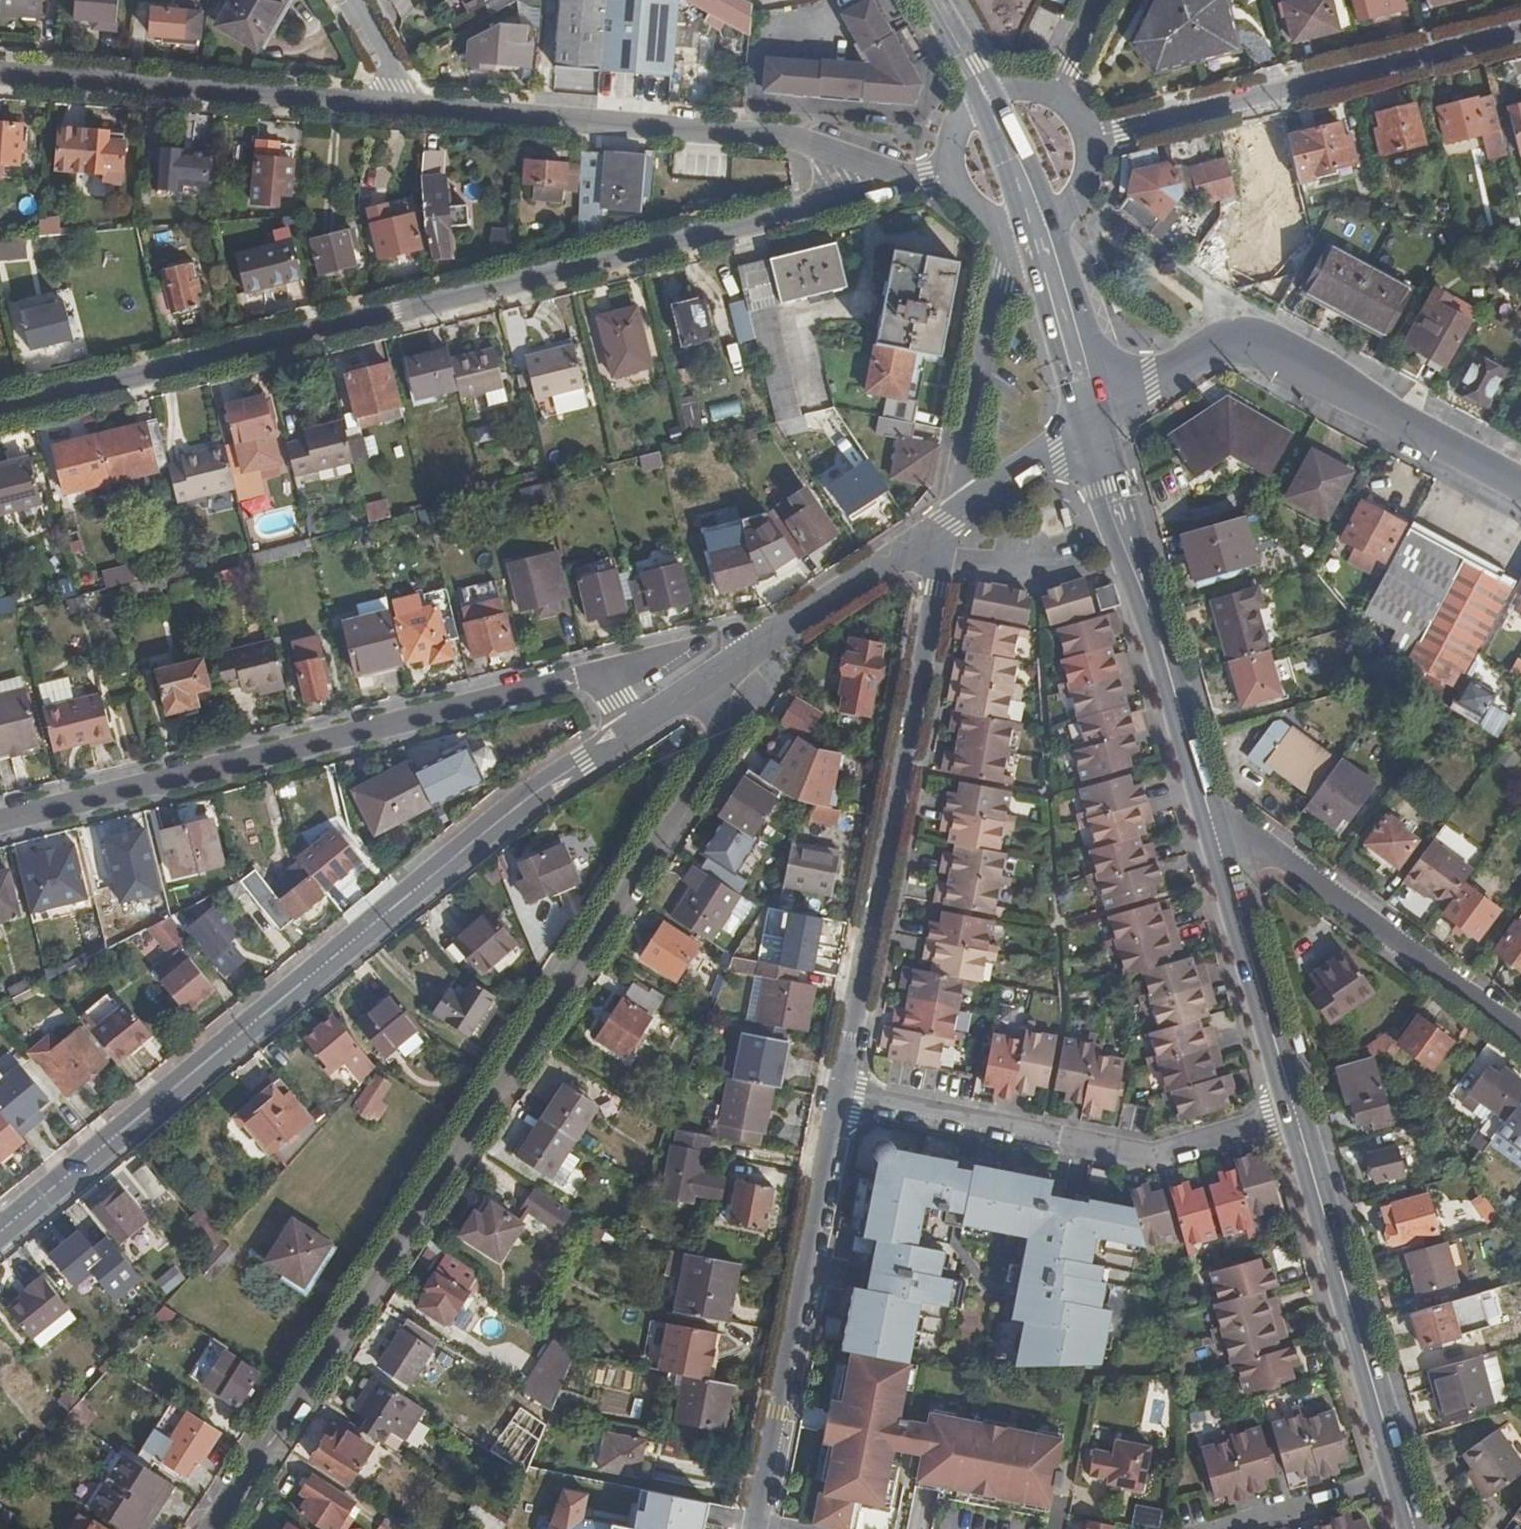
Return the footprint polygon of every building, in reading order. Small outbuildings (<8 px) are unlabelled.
[(43,0),(3,0),(2,14),(41,17),(43,0)] [(119,0),(77,0),(75,19),(94,21),(94,27),(116,29),(119,0)] [(283,0),(234,0),(219,27),(258,48),(283,0)] [(466,10),(486,1),(491,13),(513,1),(514,0),(462,0),(466,10)] [(541,0),(517,0),(516,25),(519,25),(538,26),(540,11),(541,0)] [(557,64),(601,67),(607,0),(561,0),(557,64)] [(601,67),(670,73),(677,0),(607,0),(601,67)] [(705,0),(694,0),(708,8),(711,4),(705,0)] [(751,0),(705,0),(711,4),(708,8),(704,16),(720,25),(725,17),(727,13),(749,25),(751,0)] [(850,12),(871,52),(858,58),(825,56),(825,59),(767,54),(765,86),(820,90),(821,88),(862,91),(863,94),(913,98),(927,79),(920,66),(900,30),(896,31),(879,0),(870,0),(850,12)] [(1153,71),(1154,72),(1238,51),(1224,0),(1158,0),(1135,48),(1152,54),(1153,71)] [(1331,0),(1321,0),(1283,9),(1293,47),(1340,35),(1331,0)] [(1359,24),(1371,21),(1372,27),(1388,23),(1387,18),(1405,12),(1402,0),(1352,0),(1359,24)] [(1468,2),(1468,0),(1432,0),(1434,10),(1468,2)] [(1025,41),(1044,50),(1062,11),(1042,2),(1025,41)] [(196,43),(198,10),(154,7),(152,35),(163,35),(163,41),(196,43)] [(749,25),(727,13),(725,17),(749,30),(749,25)] [(516,25),(500,23),(463,44),(461,65),(493,68),(494,61),(529,64),(531,47),(531,44),(528,43),(528,42),(519,42),(519,25),(516,25)] [(536,47),(538,26),(519,25),(519,42),(528,42),(528,43),(531,44),(531,47),(536,47)] [(1135,48),(1153,71),(1152,54),(1135,48)] [(555,69),(554,97),(597,98),(598,71),(555,69)] [(1494,100),(1442,114),(1450,146),(1485,137),(1490,157),(1507,152),(1502,133),(1494,100)] [(1424,149),(1414,108),(1376,117),(1379,132),(1372,134),(1380,160),(1424,149)] [(1512,116),(1520,151),(1520,114),(1512,116)] [(24,122),(0,120),(0,171),(20,172),(21,161),(24,122)] [(1355,167),(1344,121),(1335,122),(1336,128),(1286,142),(1298,183),(1301,192),(1314,189),(1311,180),(1355,167)] [(117,126),(70,123),(67,166),(114,169),(114,178),(126,178),(129,137),(117,136),(117,126)] [(517,135),(516,144),(524,144),(524,136),(517,135)] [(297,140),(261,137),(258,176),(260,177),(259,199),(279,200),(280,189),(294,190),(297,140)] [(188,145),(163,143),(159,187),(187,190),(187,175),(194,175),(195,157),(188,156),(188,145)] [(582,186),(579,236),(603,230),(604,204),(640,206),(644,154),(584,148),(583,162),(582,186)] [(1178,165),(1175,149),(1163,152),(1166,167),(1178,165)] [(435,254),(452,254),(449,207),(456,207),(454,189),(448,189),(447,178),(440,178),(439,153),(425,152),(421,196),(435,254)] [(1166,167),(1163,152),(1137,158),(1137,159),(1143,181),(1138,199),(1133,207),(1127,216),(1157,238),(1185,198),(1178,165),(1166,167)] [(1137,159),(1137,158),(1126,162),(1127,200),(1138,199),(1143,181),(1137,159)] [(566,185),(582,186),(583,162),(553,160),(544,160),(529,159),(528,180),(536,180),(536,196),(564,198),(566,185)] [(1183,165),(1178,165),(1185,198),(1199,195),(1194,175),(1183,165)] [(1199,195),(1203,209),(1221,205),(1238,200),(1229,166),(1194,175),(1199,195)] [(1225,204),(1191,256),(1212,270),(1246,218),(1225,204)] [(423,245),(416,211),(375,221),(383,255),(423,245)] [(66,230),(64,213),(44,215),(43,232),(63,230),(66,230)] [(287,226),(302,222),(300,213),(285,216),(287,226)] [(1509,226),(1516,224),(1513,213),(1506,215),(1509,226)] [(9,222),(0,222),(0,235),(9,235),(9,222)] [(362,244),(358,227),(353,228),(356,246),(362,244)] [(356,246),(353,228),(316,236),(323,268),(323,269),(359,260),(356,246)] [(30,253),(29,233),(9,235),(0,235),(0,255),(30,253)] [(769,257),(780,301),(844,285),(835,241),(769,257)] [(288,278),(280,242),(259,247),(258,243),(246,245),(246,246),(238,248),(248,288),(288,278)] [(891,245),(873,340),(913,348),(940,354),(959,258),(891,245)] [(439,271),(453,267),(452,254),(435,254),(439,271)] [(1349,321),(1372,276),(1330,255),(1307,298),(1349,321)] [(774,420),(798,414),(772,303),(780,301),(769,257),(737,265),(743,292),(750,320),(774,420)] [(157,291),(163,314),(175,312),(201,305),(199,294),(204,292),(200,275),(193,276),(189,261),(164,268),(169,288),(157,291)] [(1414,298),(1372,276),(1349,321),(1392,343),(1414,298)] [(750,320),(743,292),(728,295),(734,323),(750,320)] [(712,335),(703,297),(673,303),(683,342),(712,335)] [(76,337),(67,298),(24,309),(33,346),(76,337)] [(1474,330),(1450,317),(1441,312),(1446,302),(1439,299),(1412,350),(1452,371),(1474,330)] [(1441,312),(1450,317),(1455,307),(1446,302),(1441,312)] [(613,375),(652,365),(637,306),(598,316),(613,375)] [(902,395),(913,348),(873,340),(863,391),(886,395),(882,414),(912,420),(916,397),(902,395)] [(581,385),(570,344),(526,355),(537,396),(581,385)] [(458,385),(451,356),(449,346),(408,356),(418,395),(458,385)] [(451,356),(458,385),(461,395),(485,389),(488,403),(507,399),(503,385),(494,346),(451,356)] [(400,413),(388,361),(347,371),(360,423),(400,413)] [(1484,361),(1466,396),(1493,409),(1511,375),(1484,361)] [(804,400),(829,396),(826,376),(801,379),(804,400)] [(243,469),(233,472),(236,485),(239,498),(264,492),(257,466),(281,460),(265,392),(228,402),(243,469)] [(1270,475),(1291,435),(1226,397),(1167,435),(1195,479),(1233,454),(1270,475)] [(738,398),(708,404),(711,421),(741,415),(738,398)] [(683,405),(685,433),(700,431),(698,404),(683,405)] [(882,414),(881,414),(876,431),(898,437),(890,475),(929,483),(937,445),(913,439),(916,421),(912,420),(882,414)] [(158,417),(145,421),(156,467),(169,464),(158,417)] [(145,421),(98,432),(109,479),(156,467),(145,421)] [(307,438),(289,442),(296,475),(353,461),(348,438),(343,421),(305,430),(307,438)] [(109,479),(98,432),(51,444),(62,490),(109,479)] [(369,457),(364,434),(348,438),(353,461),(369,457)] [(183,459),(169,464),(178,499),(236,485),(233,472),(226,443),(194,450),(196,456),(183,459)] [(661,458),(659,449),(638,454),(641,463),(661,458)] [(182,453),(183,459),(196,456),(194,450),(182,453)] [(1352,472),(1313,451),(1288,498),(1328,519),(1352,472)] [(31,457),(11,462),(12,470),(32,465),(31,457)] [(886,488),(869,461),(829,487),(847,513),(886,488)] [(0,465),(0,512),(41,500),(32,465),(12,470),(11,462),(0,465)] [(805,487),(767,511),(797,558),(835,533),(805,487)] [(1403,523),(1362,501),(1342,540),(1383,561),(1403,523)] [(368,510),(371,521),(393,516),(389,504),(368,510)] [(443,515),(440,504),(427,507),(430,517),(443,515)] [(767,511),(742,525),(754,582),(797,558),(767,511)] [(1258,565),(1244,517),(1180,534),(1190,565),(1200,562),(1205,581),(1258,565)] [(742,525),(706,533),(718,590),(754,582),(742,525)] [(1365,612),(1419,643),(1408,663),(1458,691),(1467,676),(1514,588),(1463,561),(1408,531),(1365,612)] [(313,547),(311,536),(252,551),(255,562),(302,550),(302,549),(313,547)] [(570,602),(557,550),(510,561),(520,606),(534,602),(537,613),(556,608),(556,606),(570,602)] [(646,574),(630,578),(637,610),(689,596),(680,560),(646,568),(646,574)] [(1195,583),(1205,581),(1200,562),(1190,565),(1195,583)] [(106,589),(132,579),(126,563),(100,573),(106,589)] [(511,635),(494,567),(472,572),(477,592),(461,596),(472,645),(511,635)] [(625,606),(617,567),(580,576),(589,615),(625,606)] [(1050,619),(1096,605),(1087,573),(1048,585),(1050,591),(1043,593),(1050,619)] [(73,578),(60,581),(62,591),(75,588),(73,578)] [(1032,588),(976,580),(971,608),(1034,620),(1032,588)] [(1102,605),(1117,600),(1112,582),(1097,586),(1101,603),(1102,605)] [(448,636),(458,634),(446,584),(424,590),(428,605),(423,606),(419,592),(392,598),(407,659),(430,653),(432,660),(452,654),(448,636)] [(1229,660),(1268,649),(1256,607),(1255,604),(1260,602),(1256,585),(1210,597),(1216,619),(1229,660)] [(357,598),(360,613),(389,606),(385,591),(357,598)] [(84,593),(67,598),(71,612),(88,608),(84,593)] [(356,669),(402,658),(389,606),(360,613),(344,617),(356,669)] [(1107,610),(1112,630),(1121,627),(1116,607),(1107,610)] [(1111,641),(1115,639),(1112,630),(1107,610),(1098,613),(1050,627),(1051,630),(1052,633),(1061,631),(1068,654),(1111,641)] [(0,614),(0,623),(9,621),(7,612),(0,614)] [(1027,627),(959,614),(956,627),(967,630),(966,635),(963,645),(970,647),(1012,655),(1017,631),(1025,633),(1026,630),(1027,627)] [(330,678),(320,634),(292,641),(307,701),(330,696),(325,680),(330,678)] [(882,640),(854,634),(851,653),(843,652),(841,674),(846,675),(840,711),(868,716),(875,680),(879,680),(883,659),(879,658),(882,640)] [(216,656),(223,686),(240,682),(242,689),(260,684),(283,678),(274,641),(216,656)] [(1113,650),(1111,641),(1068,654),(1063,655),(1065,659),(1071,678),(1061,681),(1063,687),(1130,667),(1126,654),(1115,656),(1113,650)] [(1018,656),(1012,655),(970,647),(967,658),(966,665),(956,663),(954,676),(1021,689),(1023,682),(1014,680),(1017,661),(1018,656)] [(1124,648),(1113,650),(1115,656),(1126,654),(1124,648)] [(1272,663),(1268,649),(1229,660),(1242,706),(1287,693),(1286,687),(1294,685),(1286,658),(1272,663)] [(957,657),(956,663),(966,665),(967,658),(957,657)] [(205,686),(198,658),(154,671),(164,713),(180,708),(181,716),(196,711),(191,690),(205,686)] [(1134,682),(1130,667),(1063,687),(1065,694),(1074,692),(1080,714),(1128,700),(1125,691),(1124,686),(1134,682)] [(1021,689),(954,676),(951,692),(960,693),(959,699),(957,708),(1006,717),(1011,695),(1019,696),(1021,689)] [(1458,691),(1454,699),(1485,715),(1497,693),(1467,676),(1458,691)] [(44,708),(74,700),(68,677),(38,685),(44,708)] [(261,692),(285,686),(283,678),(260,684),(261,692)] [(1136,689),(1134,682),(1124,686),(1125,691),(1136,689)] [(9,750),(8,745),(19,742),(21,747),(39,742),(25,685),(0,691),(0,752),(9,750)] [(44,708),(53,744),(87,735),(89,741),(111,735),(101,693),(74,700),(44,708)] [(793,694),(777,720),(796,732),(807,739),(824,714),(793,694)] [(1130,710),(1128,700),(1080,714),(1081,718),(1087,735),(1078,738),(1079,745),(1133,731),(1146,726),(1142,713),(1132,716),(1130,710)] [(957,708),(955,708),(954,712),(952,723),(962,725),(960,730),(958,739),(1008,749),(1013,725),(1022,726),(1023,720),(1006,717),(957,708)] [(1132,716),(1142,713),(1142,711),(1141,708),(1130,710),(1132,716)] [(1293,727),(1330,754),(1337,744),(1300,717),(1293,727)] [(1313,796),(1339,760),(1330,754),(1293,727),(1292,726),(1290,729),(1280,722),(1272,723),(1248,758),(1271,773),(1274,768),(1313,796)] [(1117,767),(1133,763),(1129,751),(1138,749),(1133,731),(1079,745),(1066,749),(1068,756),(1078,754),(1084,777),(1102,772),(1117,767)] [(807,739),(796,732),(777,763),(779,765),(770,781),(782,789),(787,792),(794,797),(813,801),(828,804),(829,785),(833,784),(838,748),(814,743),(807,739)] [(666,738),(673,747),(677,743),(669,735),(666,738)] [(663,757),(674,747),(673,747),(666,738),(664,737),(654,747),(663,757)] [(1008,749),(958,739),(956,749),(955,755),(946,753),(943,768),(976,774),(990,777),(1011,781),(1013,773),(1004,771),(1007,752),(1008,749)] [(410,770),(426,803),(428,806),(480,780),(477,772),(468,753),(463,743),(410,770)] [(481,746),(468,753),(477,772),(490,765),(493,761),(487,748),(481,746)] [(947,747),(946,753),(955,755),(956,749),(947,747)] [(1506,747),(1496,762),(1513,773),(1520,760),(1520,756),(1506,747)] [(1376,784),(1340,759),(1339,760),(1313,796),(1306,806),(1335,827),(1345,813),(1352,818),(1376,784)] [(410,770),(406,763),(396,768),(394,766),(351,788),(373,830),(426,803),(410,770)] [(770,781),(747,767),(720,814),(727,819),(753,836),(782,789),(770,781)] [(1103,780),(1119,775),(1119,772),(1117,767),(1102,772),(1102,777),(1103,780)] [(1082,818),(1148,799),(1145,788),(1142,779),(1132,783),(1130,772),(1119,775),(1103,780),(1082,786),(1088,810),(1081,812),(1082,818)] [(975,780),(975,782),(988,784),(989,782),(990,777),(976,774),(975,780)] [(944,798),(943,806),(1013,820),(1014,813),(1005,810),(1008,793),(1009,788),(988,784),(975,782),(959,779),(957,790),(946,788),(944,798)] [(1139,833),(1145,831),(1142,821),(1140,815),(1151,812),(1148,799),(1082,818),(1084,825),(1092,824),(1099,844),(1139,833)] [(813,801),(809,811),(806,818),(839,824),(842,807),(828,804),(813,801)] [(1013,820),(943,806),(940,820),(951,822),(950,828),(948,839),(955,840),(997,848),(1001,825),(1011,827),(1013,820)] [(1140,815),(1142,821),(1153,817),(1151,812),(1140,815)] [(1418,839),(1387,816),(1366,845),(1397,867),(1418,839)] [(221,861),(210,817),(160,830),(173,874),(221,861)] [(753,836),(727,819),(705,851),(736,872),(758,839),(753,836)] [(951,822),(940,820),(940,824),(939,826),(950,828),(951,822)] [(142,829),(104,838),(120,901),(157,891),(142,829)] [(330,833),(298,859),(303,865),(318,884),(324,891),(354,864),(330,833)] [(1089,879),(1158,859),(1154,848),(1144,850),(1142,843),(1139,833),(1099,844),(1091,847),(1097,869),(1087,873),(1089,879)] [(1435,836),(1403,880),(1424,894),(1427,889),(1448,904),(1476,866),(1435,836)] [(796,839),(793,848),(787,883),(833,891),(841,848),(796,839)] [(81,845),(88,875),(106,871),(98,840),(81,845)] [(941,858),(938,870),(949,871),(997,880),(1008,882),(1009,874),(999,872),(1003,849),(997,848),(955,840),(954,850),(953,856),(942,854),(941,858)] [(1144,850),(1154,848),(1153,841),(1142,843),(1144,850)] [(88,897),(74,842),(17,857),(31,911),(88,897)] [(574,883),(561,847),(520,864),(522,871),(516,874),(517,878),(518,878),(519,883),(518,884),(525,902),(574,883)] [(943,848),(942,854),(953,856),(954,850),(943,848)] [(1141,897),(1156,892),(1152,882),(1163,879),(1162,877),(1159,864),(1158,859),(1089,879),(1091,886),(1101,883),(1107,907),(1116,904),(1129,900),(1141,897)] [(699,866),(690,860),(680,876),(689,883),(690,880),(699,866)] [(279,931),(325,892),(324,891),(318,884),(303,865),(289,876),(290,877),(272,892),(253,870),(239,881),(268,917),(279,931)] [(739,890),(699,866),(690,880),(731,905),(739,890)] [(0,871),(0,916),(17,912),(7,869),(0,871)] [(935,884),(932,899),(943,901),(1001,912),(1003,905),(994,904),(997,880),(949,871),(947,879),(945,886),(935,884)] [(935,882),(935,884),(945,886),(947,879),(937,876),(935,882)] [(689,883),(671,911),(711,937),(719,924),(729,907),(731,905),(690,880),(689,883)] [(239,881),(238,882),(225,888),(255,927),(268,917),(239,881)] [(1499,910),(1468,886),(1446,915),(1477,939),(1499,910)] [(796,908),(798,894),(783,891),(781,906),(796,908)] [(1131,907),(1142,904),(1142,901),(1141,897),(1129,900),(1130,904),(1131,907)] [(1108,946),(1175,926),(1172,915),(1171,912),(1162,915),(1160,910),(1158,903),(1157,899),(1142,904),(1131,907),(1109,913),(1110,917),(1115,937),(1106,939),(1108,946)] [(221,933),(232,924),(214,901),(188,922),(181,927),(190,937),(210,964),(232,947),(221,933)] [(729,907),(719,924),(733,931),(743,914),(729,907)] [(929,926),(926,937),(995,950),(997,943),(988,940),(991,922),(991,918),(942,909),(941,912),(940,921),(930,920),(929,926)] [(512,942),(486,910),(451,941),(479,972),(512,942)] [(180,911),(170,916),(173,921),(182,915),(180,911)] [(788,913),(784,938),(819,944),(823,918),(788,913)] [(182,915),(173,921),(188,938),(190,937),(181,927),(188,922),(184,917),(182,915)] [(173,921),(170,916),(153,924),(176,953),(153,972),(187,1013),(215,990),(183,950),(191,943),(188,938),(173,921)] [(1495,951),(1520,971),(1520,917),(1495,951)] [(698,942),(665,920),(644,954),(678,975),(698,942)] [(1176,931),(1175,926),(1108,946),(1110,953),(1120,950),(1126,973),(1141,969),(1174,959),(1171,949),(1169,943),(1179,940),(1176,931)] [(995,950),(926,937),(924,951),(934,952),(932,958),(930,969),(973,977),(980,978),(984,956),(993,957),(994,955),(995,950)] [(819,944),(784,938),(779,962),(788,964),(795,965),(815,968),(819,944)] [(1180,942),(1179,940),(1169,943),(1171,949),(1181,946),(1180,942)] [(730,965),(735,953),(728,948),(721,959),(730,965)] [(805,1028),(814,981),(793,976),(786,975),(788,964),(779,962),(770,960),(735,953),(730,965),(757,970),(770,973),(761,1019),(762,1019),(785,1024),(805,1028)] [(1193,962),(1191,954),(1174,959),(1141,969),(1147,990),(1138,992),(1141,1001),(1209,981),(1205,966),(1195,969),(1193,962)] [(1331,960),(1316,970),(1327,986),(1320,990),(1312,996),(1330,1023),(1374,992),(1348,954),(1334,964),(1331,960)] [(1204,960),(1193,962),(1195,969),(1205,966),(1204,960)] [(795,965),(788,964),(786,975),(793,976),(795,965)] [(930,969),(903,964),(903,967),(901,978),(910,979),(909,987),(907,996),(957,1005),(960,1006),(965,983),(972,983),(973,980),(973,977),(930,969)] [(761,1019),(770,973),(757,970),(748,1017),(761,1019)] [(1327,986),(1316,970),(1310,975),(1320,990),(1327,986)] [(718,995),(727,974),(721,972),(713,994),(718,995)] [(459,997),(467,987),(455,978),(447,991),(459,997)] [(910,979),(901,978),(900,981),(899,986),(909,987),(910,979)] [(493,995),(471,980),(467,987),(459,997),(447,991),(434,1011),(467,1033),(493,995)] [(1211,989),(1209,981),(1141,1001),(1142,1007),(1151,1004),(1158,1027),(1198,1016),(1208,1013),(1204,1001),(1203,996),(1212,993),(1211,989)] [(662,999),(634,982),(598,1038),(625,1056),(662,999)] [(1203,996),(1204,1001),(1214,998),(1212,993),(1203,996)] [(416,1022),(390,994),(352,1024),(374,1050),(383,1043),(386,1047),(415,1023),(416,1022)] [(957,1005),(907,996),(906,1004),(904,1011),(894,1009),(892,1023),(954,1036),(961,1037),(962,1029),(957,1027),(960,1006),(957,1005)] [(92,1031),(117,1011),(106,999),(82,1019),(92,1031)] [(896,1002),(894,1009),(904,1011),(906,1004),(896,1002)] [(92,1031),(117,1063),(152,1034),(126,1004),(117,1011),(92,1031)] [(373,1066),(332,1014),(303,1040),(326,1068),(322,1072),(327,1078),(336,1070),(331,1064),(336,1060),(355,1085),(373,1066)] [(1149,1061),(1216,1042),(1212,1028),(1202,1031),(1200,1025),(1198,1016),(1158,1027),(1148,1030),(1148,1033),(1154,1053),(1146,1054),(1149,1061)] [(1453,1041),(1418,1016),(1398,1044),(1432,1068),(1453,1041)] [(785,1024),(762,1019),(759,1031),(743,1029),(733,1075),(774,1082),(778,1083),(787,1036),(783,1035),(785,1024)] [(1046,1084),(1047,1084),(1049,1069),(1052,1057),(1056,1034),(1054,1034),(1034,1030),(1035,1020),(1028,1019),(1026,1029),(1014,1088),(1029,1090),(1032,1091),(1035,1082),(1046,1084)] [(892,1023),(885,1022),(882,1038),(893,1040),(891,1048),(890,1055),(893,1056),(939,1065),(942,1042),(953,1044),(954,1036),(892,1023)] [(1202,1031),(1212,1028),(1210,1022),(1200,1025),(1202,1031)] [(383,1043),(374,1050),(385,1062),(421,1031),(415,1023),(386,1047),(383,1043)] [(35,1056),(62,1090),(102,1058),(75,1024),(35,1056)] [(993,1094),(1012,1097),(1014,1088),(1026,1029),(1017,1027),(1014,1036),(993,1032),(990,1044),(984,1074),(982,1082),(995,1085),(993,1094)] [(1070,1098),(1083,1100),(1094,1042),(1096,1033),(1087,1031),(1087,1040),(1065,1037),(1063,1036),(1059,1058),(1057,1070),(1054,1086),(1065,1088),(1064,1097),(1070,1098)] [(1371,1057),(1373,1057),(1386,1053),(1394,1042),(1388,1031),(1365,1047),(1371,1057)] [(881,1046),(891,1048),(893,1040),(882,1038),(881,1046)] [(1083,1100),(1081,1110),(1100,1113),(1102,1104),(1112,1106),(1114,1101),(1121,1065),(1124,1056),(1100,1051),(1102,1044),(1094,1042),(1083,1100)] [(1165,1088),(1215,1074),(1212,1064),(1210,1058),(1219,1055),(1216,1042),(1149,1061),(1150,1065),(1151,1068),(1158,1066),(1165,1088)] [(1210,1058),(1212,1064),(1221,1061),(1219,1055),(1210,1058)] [(1053,1070),(1057,1070),(1059,1058),(1056,1058),(1052,1057),(1049,1069),(1053,1070)] [(1371,1057),(1336,1068),(1346,1104),(1352,1102),(1359,1125),(1372,1121),(1375,1130),(1392,1124),(1373,1057),(1371,1057)] [(51,1097),(21,1061),(0,1079),(0,1107),(22,1134),(36,1122),(29,1115),(39,1107),(51,1097)] [(1520,1098),(1520,1080),(1503,1067),(1497,1075),(1488,1068),(1461,1104),(1472,1113),(1480,1102),(1504,1120),(1520,1098)] [(1231,1075),(1229,1070),(1215,1074),(1165,1088),(1161,1089),(1162,1093),(1163,1096),(1173,1094),(1179,1116),(1227,1102),(1225,1091),(1224,1085),(1233,1082),(1231,1075)] [(388,1080),(373,1071),(362,1088),(357,1085),(347,1103),(371,1121),(383,1101),(377,1097),(388,1080)] [(296,1097),(277,1073),(264,1085),(265,1090),(239,1111),(269,1150),(273,1148),(286,1164),(319,1126),(310,1115),(304,1119),(291,1102),(296,1097)] [(733,1075),(728,1074),(719,1119),(719,1120),(716,1134),(759,1143),(762,1128),(765,1129),(774,1082),(733,1075)] [(563,1082),(542,1116),(579,1139),(580,1138),(578,1137),(598,1104),(563,1082)] [(1235,1088),(1233,1082),(1224,1085),(1225,1091),(1235,1088)] [(327,1117),(316,1103),(307,1111),(310,1115),(319,1126),(327,1117)] [(0,1107),(0,1160),(26,1138),(22,1134),(0,1107)] [(29,1115),(36,1122),(46,1114),(39,1107),(29,1115)] [(579,1139),(542,1116),(519,1154),(555,1176),(579,1139)] [(1499,1149),(1520,1165),(1520,1120),(1499,1149)] [(709,1132),(677,1126),(674,1140),(672,1140),(662,1193),(685,1199),(687,1189),(682,1188),(685,1166),(696,1168),(700,1148),(706,1148),(709,1132)] [(1469,1143),(1481,1152),(1492,1137),(1480,1128),(1469,1143)] [(907,1358),(911,1359),(923,1297),(963,1305),(968,1276),(942,1271),(947,1246),(920,1241),(927,1203),(957,1208),(957,1206),(965,1207),(963,1220),(1028,1233),(1023,1261),(1010,1259),(1002,1295),(1015,1297),(1012,1314),(1025,1316),(1016,1362),(1102,1358),(1113,1304),(1101,1302),(1109,1261),(1091,1258),(1097,1231),(1147,1240),(1135,1202),(1089,1195),(1088,1199),(1064,1194),(1067,1179),(979,1162),(978,1166),(963,1163),(964,1159),(881,1144),(864,1233),(876,1236),(868,1280),(867,1286),(854,1283),(847,1318),(842,1347),(852,1349),(907,1358)] [(1397,1147),(1369,1154),(1377,1183),(1405,1176),(1397,1147)] [(701,1169),(706,1148),(700,1148),(696,1168),(701,1169)] [(1255,1149),(1235,1153),(1238,1163),(1255,1221),(1261,1219),(1258,1210),(1282,1203),(1269,1155),(1258,1158),(1255,1149)] [(1251,1232),(1258,1230),(1255,1221),(1238,1163),(1219,1168),(1221,1176),(1209,1178),(1214,1193),(1218,1207),(1225,1230),(1249,1223),(1251,1232)] [(173,1199),(165,1189),(145,1164),(133,1174),(161,1208),(173,1199)] [(1111,1167),(1094,1164),(1091,1178),(1108,1181),(1111,1167)] [(687,1189),(692,1190),(711,1193),(722,1195),(726,1174),(701,1169),(696,1168),(685,1166),(682,1188),(687,1189)] [(752,1179),(767,1182),(768,1177),(752,1174),(752,1179)] [(1188,1176),(1170,1182),(1189,1250),(1196,1248),(1195,1239),(1217,1231),(1211,1209),(1207,1195),(1203,1181),(1191,1184),(1188,1176)] [(774,1184),(767,1182),(752,1179),(739,1177),(730,1218),(766,1225),(774,1184)] [(1150,1181),(1131,1187),(1135,1202),(1147,1240),(1151,1252),(1157,1250),(1156,1243),(1177,1236),(1164,1188),(1153,1191),(1150,1181)] [(568,1208),(535,1187),(523,1205),(557,1227),(568,1208)] [(521,1220),(478,1192),(471,1202),(477,1206),(462,1231),(500,1255),(521,1220)] [(1214,1193),(1207,1195),(1211,1209),(1218,1207),(1214,1193)] [(144,1216),(126,1194),(118,1199),(115,1195),(107,1201),(115,1211),(103,1220),(118,1238),(144,1216)] [(1428,1194),(1390,1205),(1395,1222),(1393,1225),(1392,1226),(1391,1228),(1391,1229),(1391,1232),(1391,1234),(1392,1236),(1393,1238),(1395,1239),(1402,1240),(1402,1243),(1439,1232),(1428,1194)] [(1473,1200),(1485,1221),(1495,1215),(1483,1194),(1473,1200)] [(1395,1222),(1390,1205),(1381,1207),(1386,1224),(1395,1222)] [(197,1211),(188,1217),(213,1247),(221,1239),(214,1232),(197,1211)] [(328,1242),(290,1217),(263,1260),(302,1285),(328,1242)] [(104,1260),(80,1229),(48,1256),(73,1287),(104,1260)] [(232,1252),(221,1239),(213,1247),(196,1267),(209,1278),(232,1252)] [(1446,1241),(1405,1253),(1417,1294),(1458,1282),(1446,1241)] [(723,1320),(731,1278),(735,1279),(739,1260),(671,1247),(666,1272),(676,1275),(673,1287),(683,1289),(679,1311),(723,1320)] [(450,1323),(478,1276),(448,1255),(418,1302),(430,1310),(427,1314),(441,1323),(444,1319),(450,1323)] [(1264,1285),(1278,1281),(1275,1271),(1273,1263),(1264,1265),(1260,1255),(1212,1269),(1218,1292),(1209,1293),(1211,1301),(1217,1299),(1264,1285)] [(167,1293),(170,1297),(177,1289),(174,1286),(179,1281),(170,1270),(152,1285),(161,1298),(167,1293)] [(69,1309),(44,1278),(42,1279),(39,1278),(23,1290),(26,1295),(7,1311),(31,1339),(69,1309)] [(1217,1329),(1283,1311),(1279,1298),(1269,1300),(1267,1294),(1264,1285),(1217,1299),(1223,1320),(1215,1323),(1217,1329)] [(1269,1300),(1279,1298),(1278,1295),(1277,1291),(1267,1294),(1269,1300)] [(1450,1301),(1412,1312),(1422,1347),(1459,1336),(1450,1301)] [(177,1313),(163,1305),(153,1316),(168,1326),(177,1313)] [(1233,1357),(1281,1344),(1279,1336),(1277,1328),(1287,1325),(1285,1320),(1284,1316),(1283,1311),(1217,1329),(1219,1335),(1227,1333),(1233,1357)] [(564,1325),(548,1317),(542,1329),(559,1337),(564,1325)] [(439,1338),(408,1318),(378,1363),(410,1383),(439,1338)] [(667,1322),(659,1368),(684,1373),(708,1377),(711,1362),(714,1362),(717,1348),(713,1348),(716,1332),(667,1322)] [(1277,1328),(1279,1336),(1289,1334),(1287,1325),(1277,1328)] [(229,1347),(214,1337),(189,1374),(237,1407),(259,1374),(226,1352),(229,1347)] [(1470,1358),(1481,1355),(1495,1351),(1491,1339),(1466,1346),(1470,1358)] [(1299,1358),(1295,1340),(1281,1344),(1233,1357),(1228,1359),(1229,1364),(1238,1362),(1245,1384),(1293,1371),(1290,1361),(1299,1358)] [(557,1341),(523,1392),(542,1404),(552,1410),(576,1352),(557,1341)] [(1024,1497),(1052,1503),(1056,1483),(1063,1484),(1066,1469),(1059,1468),(1065,1436),(1040,1431),(1039,1434),(1036,1433),(1012,1428),(983,1423),(958,1418),(956,1417),(956,1414),(931,1409),(928,1421),(901,1415),(906,1387),(909,1374),(904,1373),(907,1358),(852,1349),(849,1362),(844,1361),(822,1478),(827,1479),(825,1491),(820,1490),(813,1522),(814,1522),(849,1528),(855,1498),(862,1500),(879,1503),(882,1489),(886,1490),(889,1476),(895,1447),(923,1452),(918,1476),(942,1481),(942,1484),(946,1485),(970,1490),(997,1495),(997,1492),(999,1492),(1024,1497)] [(1427,1371),(1445,1422),(1468,1415),(1466,1410),(1494,1403),(1481,1355),(1470,1358),(1427,1371)] [(906,1387),(913,1388),(919,1360),(911,1359),(907,1358),(904,1373),(909,1374),(906,1387)] [(844,1361),(838,1360),(828,1412),(826,1422),(824,1433),(816,1477),(822,1478),(844,1361)] [(723,1428),(732,1381),(708,1377),(684,1373),(676,1420),(679,1421),(714,1427),(723,1428)] [(426,1407),(382,1378),(360,1411),(370,1418),(364,1428),(384,1442),(392,1431),(405,1440),(426,1407)] [(1302,1403),(1301,1398),(1294,1400),(1297,1409),(1273,1417),(1279,1438),(1283,1452),(1287,1465),(1299,1462),(1302,1470),(1320,1465),(1302,1403)] [(81,1426),(93,1413),(78,1400),(68,1411),(65,1415),(81,1426)] [(222,1433),(173,1401),(142,1450),(157,1460),(185,1477),(196,1459),(202,1463),(222,1433)] [(1309,1401),(1302,1403),(1320,1465),(1321,1470),(1341,1465),(1339,1458),(1348,1454),(1334,1405),(1312,1412),(1309,1401)] [(540,1440),(546,1425),(551,1413),(552,1410),(542,1404),(529,1435),(540,1440)] [(956,1417),(958,1418),(960,1411),(931,1405),(931,1409),(956,1414),(956,1417)] [(551,1413),(546,1425),(564,1428),(567,1415),(551,1413)] [(371,1444),(328,1416),(321,1427),(326,1433),(313,1455),(350,1478),(371,1444)] [(983,1423),(1012,1428),(1013,1421),(985,1416),(983,1423)] [(1236,1416),(1228,1420),(1230,1425),(1247,1486),(1267,1480),(1265,1472),(1275,1469),(1272,1455),(1268,1441),(1262,1420),(1239,1427),(1236,1416)] [(677,1434),(712,1440),(714,1427),(679,1421),(677,1434)] [(1497,1429),(1520,1463),(1520,1449),(1504,1424),(1497,1429)] [(1229,1495),(1248,1490),(1247,1486),(1230,1425),(1222,1427),(1224,1435),(1204,1442),(1216,1488),(1227,1486),(1229,1495)] [(1039,1434),(1040,1431),(1065,1436),(1066,1431),(1038,1426),(1036,1433),(1039,1434)] [(1497,1429),(1465,1452),(1478,1471),(1493,1494),(1520,1474),(1520,1463),(1497,1429)] [(384,1442),(404,1455),(410,1443),(405,1440),(392,1431),(384,1442)] [(644,1441),(605,1435),(599,1469),(637,1476),(644,1441)] [(1283,1452),(1279,1438),(1268,1441),(1272,1455),(1283,1452)] [(1093,1449),(1088,1476),(1105,1479),(1105,1483),(1114,1485),(1140,1490),(1149,1446),(1140,1444),(1114,1440),(1111,1452),(1093,1449)] [(157,1460),(142,1450),(135,1461),(150,1471),(157,1460)] [(123,1454),(118,1451),(103,1474),(109,1476),(123,1454)] [(123,1454),(109,1476),(159,1509),(173,1486),(150,1471),(135,1461),(123,1454)] [(1488,1498),(1493,1494),(1478,1471),(1472,1475),(1488,1498)] [(351,1500),(313,1474),(302,1493),(308,1496),(299,1511),(330,1528),(334,1528),(351,1500)] [(159,1509),(109,1476),(104,1485),(154,1517),(159,1509)] [(879,1503),(890,1505),(896,1478),(889,1476),(886,1490),(882,1489),(879,1503)] [(929,1486),(945,1489),(946,1485),(942,1484),(942,1481),(918,1476),(916,1483),(917,1484),(929,1486)] [(547,1528),(593,1528),(597,1481),(566,1479),(547,1528)] [(99,1482),(84,1506),(89,1509),(104,1485),(99,1482)] [(89,1509),(119,1528),(146,1528),(154,1517),(104,1485),(89,1509)] [(969,1494),(998,1499),(999,1492),(997,1492),(997,1495),(970,1490),(969,1494)] [(714,1505),(641,1494),(637,1513),(613,1509),(610,1528),(710,1528),(714,1505)] [(1023,1504),(1051,1510),(1052,1503),(1024,1497),(1023,1504)] [(849,1528),(851,1528),(857,1528),(862,1500),(855,1498),(849,1528)] [(362,1507),(351,1500),(334,1528),(349,1528),(362,1507)] [(1131,1519),(1159,1524),(1162,1507),(1134,1503),(1131,1519)] [(1333,1512),(1334,1517),(1338,1528),(1370,1528),(1365,1513),(1354,1516),(1351,1506),(1333,1512)] [(94,1523),(75,1511),(63,1528),(90,1528),(94,1523)] [(1334,1517),(1315,1522),(1317,1528),(1338,1528),(1334,1517)] [(1112,1526),(1086,1520),(1084,1528),(1111,1528),(1112,1526)]
